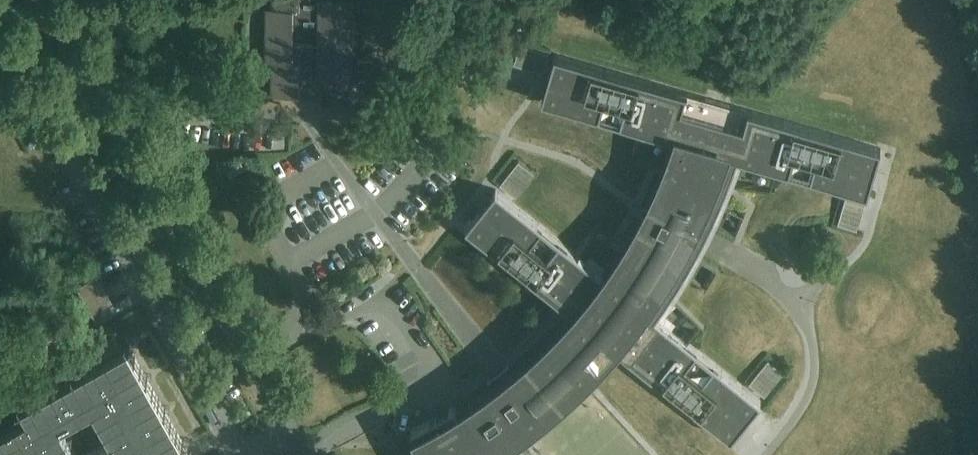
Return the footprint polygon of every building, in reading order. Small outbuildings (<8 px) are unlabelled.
[(273,7),(266,7),(265,61),(272,61),(272,94),(299,94),(299,88),(310,88),(310,95),(322,95),(322,88),(332,88),(332,101),(373,102),(372,69),(352,68),(353,2),(373,2),(373,0),(273,0),(273,7)] [(456,411),(454,407),(411,430),(425,454),(486,454),(544,414),(599,363),(586,351),(601,335),(731,439),(761,401),(655,317),(702,240),(737,157),(867,195),(881,149),(555,55),(542,101),(673,139),(643,209),(603,275),(496,189),(466,227),(572,312),(513,370),(508,364),(488,380),(492,386),(456,411)] [(189,453),(183,443),(184,443),(129,346),(22,406),(28,417),(0,432),(0,443),(7,454),(77,454),(62,428),(94,410),(112,442),(89,454),(193,454),(191,452),(189,453)]
